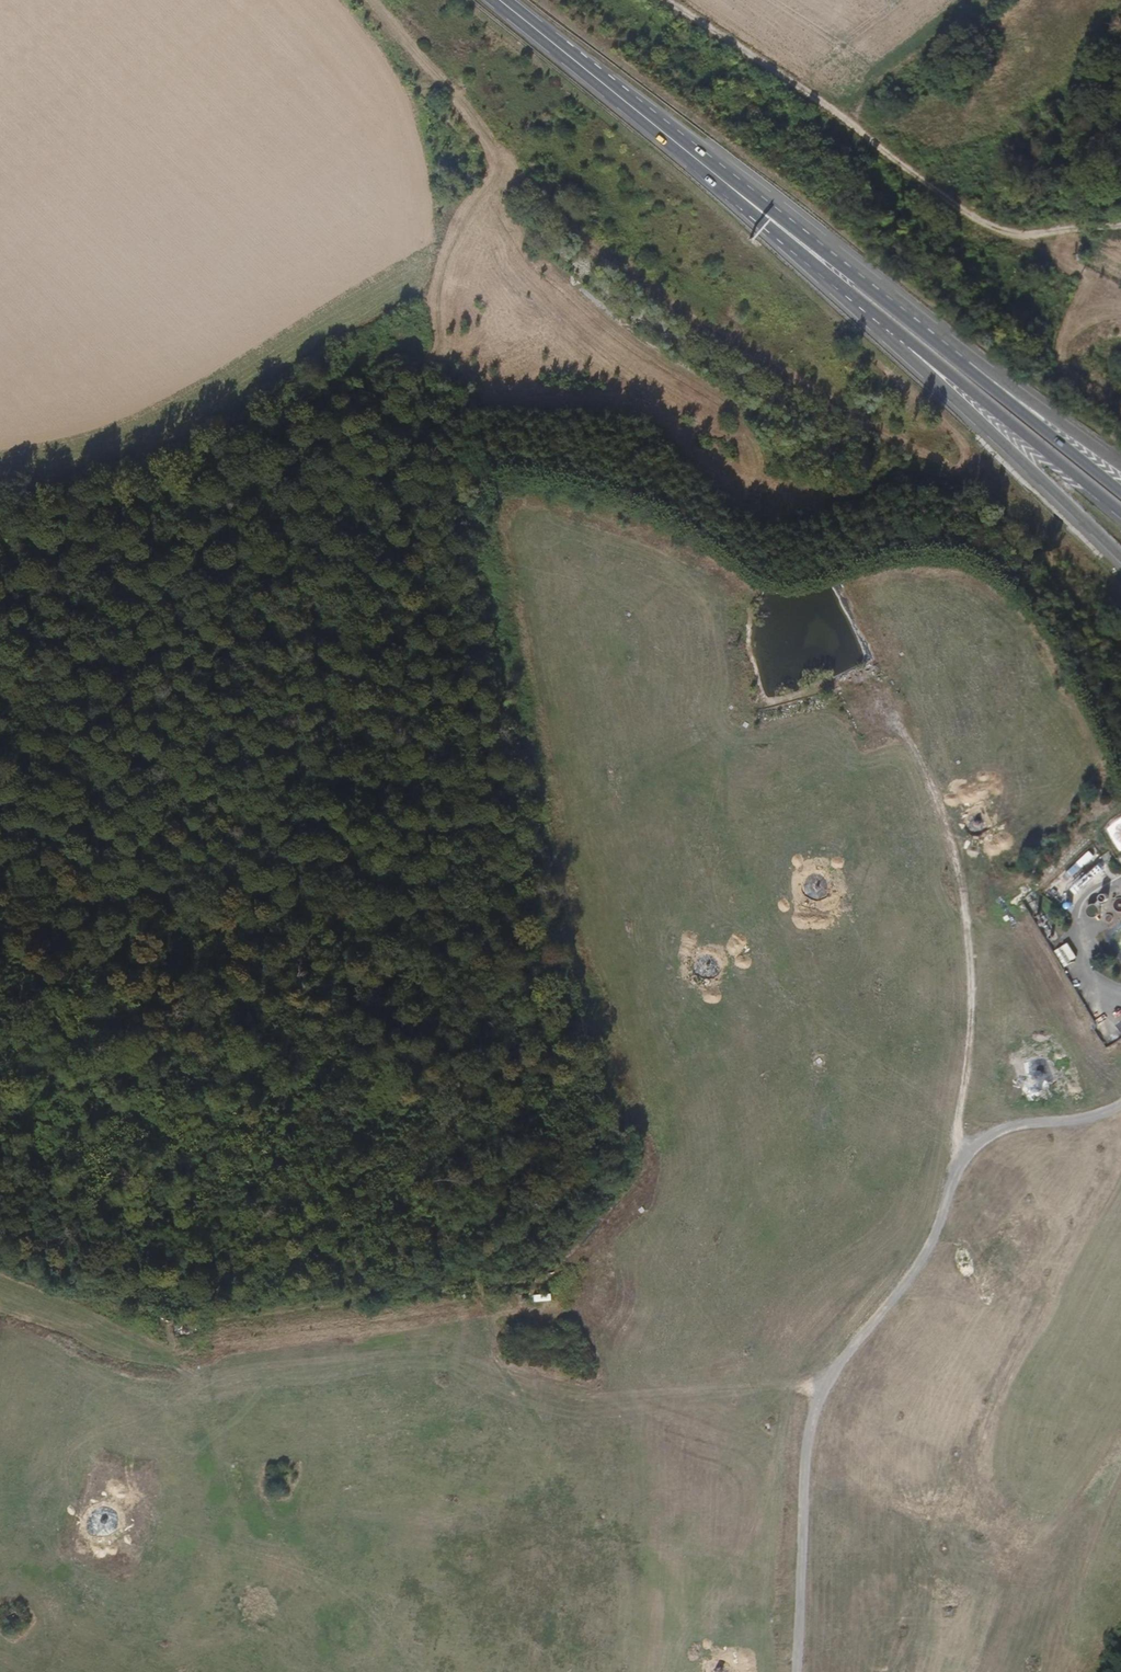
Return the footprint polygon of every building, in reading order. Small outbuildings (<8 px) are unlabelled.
[(1089,850),(1063,874),(1077,888),(1102,865),(1089,850)] [(534,1301),(550,1299),(549,1292),(533,1294),(534,1301)]
